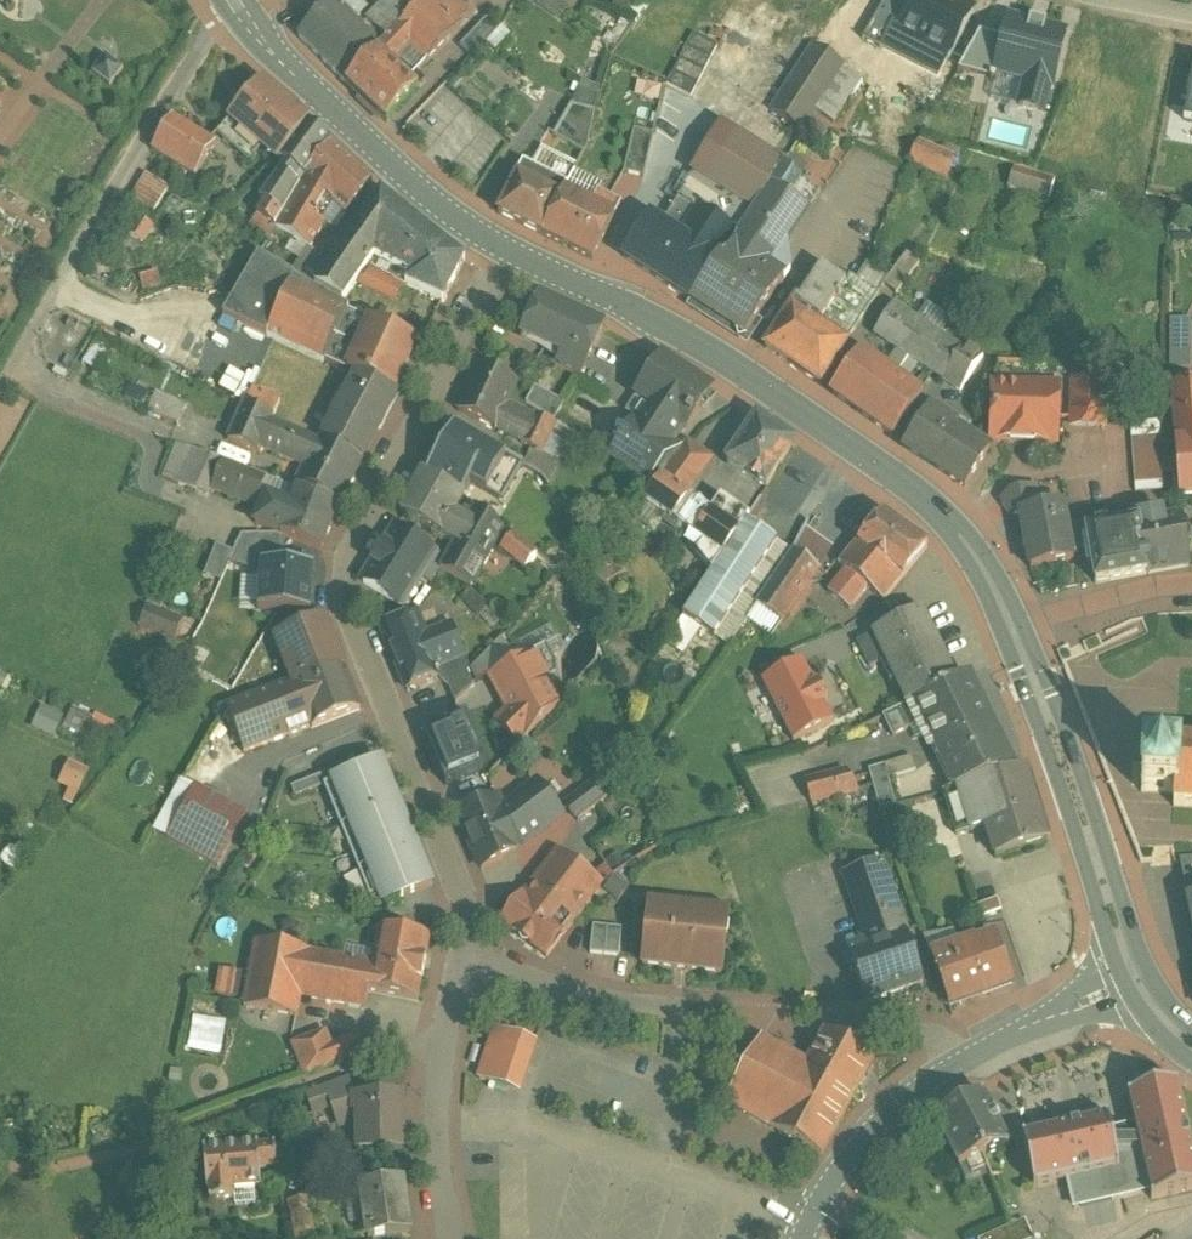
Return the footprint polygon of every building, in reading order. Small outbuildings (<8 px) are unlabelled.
[(368,21),(369,23),(362,30),(380,48),(426,0),(388,0),(368,21)] [(378,51),(410,81),(427,63),(459,30),(477,10),(469,3),(468,3),(465,0),(426,0),(380,48),(378,51)] [(863,40),(865,41),(873,26),(889,34),(894,26),(901,28),(915,0),(887,0),(863,40)] [(901,28),(921,39),(918,43),(949,59),(973,12),(951,0),(915,0),(901,28)] [(362,30),(334,2),(300,37),(346,84),(378,51),(380,48),(362,30)] [(488,18),(460,47),(472,59),(503,27),(488,18)] [(1009,18),(995,72),(1026,80),(1019,106),(1044,112),(1050,86),(1053,87),(1066,33),(1046,27),(1046,25),(1030,21),(1029,23),(1009,18)] [(693,35),(667,86),(691,98),(717,47),(693,35)] [(813,46),(803,62),(802,62),(771,111),(805,133),(818,112),(847,68),(813,46)] [(410,81),(378,51),(346,84),(387,123),(418,90),(410,81)] [(115,65),(107,59),(101,67),(99,66),(93,75),(111,88),(124,71),(115,64),(115,65)] [(818,112),(834,123),(863,78),(847,68),(818,112)] [(1184,122),(1191,124),(1191,77),(1186,76),(1181,100),(1187,101),(1184,122)] [(309,125),(262,83),(231,119),(232,119),(217,135),(232,148),(246,132),(281,163),(282,162),(309,125)] [(594,118),(573,113),(560,138),(585,153),(587,149),(594,118)] [(216,144),(173,117),(152,150),(196,177),(216,144)] [(309,125),(282,162),(287,165),(261,201),(267,205),(258,217),(276,229),(292,205),(331,144),(309,125)] [(723,127),(662,227),(650,219),(624,259),(691,302),(772,188),(785,166),(723,127)] [(654,136),(635,131),(625,174),(644,178),(654,136)] [(585,153),(560,138),(553,153),(576,171),(585,153)] [(955,160),(919,143),(910,162),(947,179),(955,160)] [(331,144),(292,205),(316,219),(317,218),(315,216),(326,198),(347,216),(373,181),(331,144)] [(567,187),(524,164),(499,214),(543,237),(565,192),(567,187)] [(1056,181),(1015,169),(1009,188),(1049,201),(1056,181)] [(172,188),(154,177),(137,206),(154,217),(172,188)] [(772,188),(691,302),(747,337),(785,280),(766,267),(782,243),(787,246),(802,224),(784,212),(791,201),(772,188)] [(383,192),(316,289),(343,304),(368,269),(407,212),(383,192)] [(593,206),(565,192),(543,237),(593,262),(616,218),(615,217),(621,205),(599,194),(593,206)] [(316,219),(292,205),(276,229),(311,250),(326,225),(316,219)] [(445,246),(407,214),(408,213),(407,212),(368,269),(392,280),(406,287),(437,301),(444,304),(466,261),(446,245),(445,246)] [(153,227),(141,219),(131,236),(143,243),(153,227)] [(266,226),(258,236),(267,243),(270,238),(274,233),(266,226)] [(907,255),(884,286),(897,295),(920,265),(907,255)] [(418,343),(348,311),(350,307),(343,304),(316,289),(277,266),(248,328),(324,364),(325,362),(358,377),(395,393),(418,343)] [(821,267),(799,301),(824,316),(846,283),(821,267)] [(406,287),(405,289),(391,283),(392,280),(368,269),(348,298),(376,312),(373,317),(419,338),(437,301),(406,287)] [(799,301),(798,301),(766,350),(821,386),(849,345),(847,344),(879,296),(851,277),(846,283),(824,316),(799,301)] [(603,327),(541,298),(523,337),(565,356),(560,365),(581,375),(603,327)] [(894,307),(875,335),(887,343),(906,315),(894,307)] [(962,352),(906,315),(887,343),(944,380),(962,352)] [(1176,321),(1176,369),(1191,368),(1191,321),(1176,321)] [(984,358),(966,346),(962,352),(944,380),(961,392),(984,358)] [(923,397),(862,353),(832,394),(893,437),(923,397)] [(663,359),(637,396),(647,403),(636,420),(610,459),(649,485),(682,451),(674,445),(685,429),(687,430),(714,390),(688,373),(687,375),(663,359)] [(518,384),(481,366),(459,413),(496,431),(496,430),(523,443),(522,445),(532,450),(543,455),(556,427),(535,417),(534,420),(507,407),(518,384)] [(1171,373),(1171,392),(1180,499),(1191,498),(1191,370),(1171,373)] [(395,393),(358,377),(352,388),(390,409),(398,395),(395,393)] [(1107,385),(1073,384),(1072,427),(1106,429),(1107,385)] [(1039,387),(992,385),(990,440),(1049,443),(1057,435),(1058,410),(1038,410),(1039,387)] [(352,388),(324,441),(363,462),(390,409),(352,388)] [(565,404),(536,388),(527,404),(554,422),(565,404)] [(281,402),(254,390),(246,406),(274,419),(281,402)] [(152,411),(182,425),(191,407),(161,393),(152,411)] [(324,441),(322,440),(319,445),(272,423),(274,419),(246,406),(245,406),(229,442),(259,456),(261,450),(305,470),(298,485),(340,507),(363,462),(324,441)] [(959,426),(932,408),(905,449),(965,488),(990,451),(957,429),(959,426)] [(794,444),(758,420),(728,465),(766,489),(794,444)] [(1158,424),(1131,426),(1137,495),(1163,493),(1158,424)] [(495,450),(452,426),(427,471),(469,495),(475,485),(481,475),(495,450)] [(615,450),(598,439),(593,448),(609,458),(615,450)] [(178,444),(163,480),(180,486),(194,451),(178,444)] [(688,444),(663,479),(686,496),(687,496),(712,460),(688,444)] [(524,467),(495,450),(481,475),(488,479),(483,488),(509,503),(529,470),(524,467)] [(543,455),(532,450),(524,467),(529,470),(542,477),(550,487),(561,463),(543,455)] [(194,451),(180,486),(197,493),(211,458),(194,451)] [(268,479),(223,462),(212,491),(257,508),(268,479)] [(464,498),(424,475),(402,515),(455,545),(457,546),(468,522),(467,522),(455,515),(464,498)] [(686,496),(663,479),(646,503),(667,518),(663,524),(683,538),(689,545),(712,513),(687,496),(686,496)] [(1039,486),(1011,492),(1000,502),(1012,516),(1021,514),(1021,513),(1044,509),(1039,486)] [(340,507),(299,491),(292,508),(267,498),(256,525),(282,535),(281,536),(322,552),(340,507)] [(712,513),(689,545),(713,574),(747,522),(749,519),(722,499),(712,513)] [(749,519),(747,522),(756,528),(768,511),(758,505),(749,519)] [(1044,509),(1021,513),(1021,514),(1031,570),(1075,562),(1064,506),(1044,509)] [(505,531),(476,508),(467,522),(468,522),(457,546),(455,545),(441,571),(472,590),(477,581),(497,547),(505,531)] [(929,548),(883,517),(842,567),(847,572),(829,595),(850,612),(864,593),(867,588),(885,602),(929,548)] [(1183,517),(1088,534),(1097,585),(1191,568),(1183,517)] [(713,574),(684,618),(701,630),(715,639),(778,543),(756,528),(747,522),(713,574)] [(437,553),(396,528),(364,581),(364,583),(403,608),(423,577),(432,583),(436,577),(445,560),(436,554),(437,553)] [(538,557),(505,531),(497,547),(527,571),(538,557)] [(793,553),(758,605),(783,623),(799,600),(800,601),(819,572),(793,553)] [(314,570),(262,566),(259,611),(311,615),(314,570)] [(496,600),(477,581),(472,590),(489,608),(496,600)] [(489,608),(472,590),(462,600),(479,618),(489,608)] [(185,623),(147,608),(139,628),(177,643),(185,623)] [(921,614),(858,645),(870,670),(888,661),(910,706),(955,684),(921,614)] [(413,615),(382,627),(408,691),(439,678),(435,669),(465,656),(453,625),(424,636),(424,633),(426,633),(419,615),(414,617),(413,615)] [(684,618),(666,643),(684,655),(701,630),(684,618)] [(325,620),(277,639),(295,683),(281,689),(295,723),(308,718),(312,728),(313,729),(361,710),(325,620)] [(465,656),(435,669),(439,678),(450,689),(469,670),(470,669),(465,656)] [(510,713),(475,748),(486,776),(485,777),(487,778),(560,705),(533,656),(492,679),(510,713)] [(815,687),(802,663),(762,683),(793,744),(834,723),(824,706),(828,703),(819,685),(815,687)] [(469,670),(450,689),(456,703),(476,685),(469,670)] [(910,706),(884,719),(893,738),(911,730),(917,741),(930,735),(938,750),(995,733),(968,677),(955,684),(910,706)] [(281,689),(227,710),(245,755),(312,728),(308,718),(295,723),(281,689)] [(36,728),(59,739),(69,717),(46,706),(36,728)] [(464,719),(427,734),(450,791),(485,777),(486,776),(475,748),(464,719)] [(999,739),(941,757),(958,790),(1015,773),(999,739)] [(1177,749),(1176,761),(1144,759),(1142,796),(1174,797),(1174,809),(1191,810),(1191,750),(1177,749)] [(912,758),(885,767),(889,780),(917,772),(912,758)] [(78,763),(61,797),(77,805),(95,772),(78,763)] [(336,782),(324,787),(325,787),(371,900),(382,896),(386,905),(431,887),(381,764),(336,782)] [(885,767),(869,771),(881,812),(897,807),(889,780),(885,767)] [(958,790),(944,795),(957,837),(987,828),(996,859),(1047,843),(1025,770),(1015,773),(958,790)] [(848,772),(806,784),(812,805),(859,792),(848,772)] [(332,773),(293,789),(297,799),(325,787),(324,787),(336,782),(332,773)] [(613,796),(578,822),(613,878),(661,847),(640,776),(613,796)] [(601,780),(566,806),(578,822),(613,796),(601,780)] [(548,803),(535,786),(511,805),(510,811),(506,812),(507,815),(503,817),(516,848),(522,846),(536,836),(539,836),(548,830),(548,826),(562,816),(551,801),(548,803)] [(248,815),(197,788),(168,840),(219,867),(248,815)] [(499,797),(459,813),(482,869),(502,861),(500,857),(517,850),(516,848),(503,817),(507,815),(506,812),(499,797)] [(604,885),(559,851),(536,882),(580,915),(604,885)] [(1181,862),(1191,911),(1191,861),(1181,862)] [(882,863),(846,875),(852,893),(888,880),(882,863)] [(625,887),(613,878),(606,887),(617,896),(625,887)] [(888,880),(852,893),(868,941),(848,948),(867,1004),(925,984),(907,933),(906,933),(888,880)] [(580,915),(536,882),(523,898),(523,897),(503,924),(547,958),(580,915)] [(998,899),(978,906),(982,918),(1002,911),(998,899)] [(730,916),(650,907),(643,966),(723,975),(730,916)] [(623,930),(594,927),(591,955),(620,958),(623,930)] [(431,939),(379,930),(372,966),(367,993),(369,993),(419,1002),(431,939)] [(976,943),(932,958),(946,1000),(970,991),(973,999),(1012,985),(996,939),(977,945),(976,943)] [(311,953),(258,944),(245,1009),(298,1019),(302,1000),(366,1011),(369,993),(367,993),(372,966),(345,961),(346,960),(311,954),(311,953)] [(228,1005),(194,999),(183,1058),(218,1064),(228,1005)] [(525,1039),(497,1030),(480,1080),(508,1090),(508,1088),(499,1085),(507,1062),(516,1066),(525,1039)] [(771,1129),(822,1157),(876,1059),(837,1038),(826,1032),(808,1066),(762,1041),(727,1105),(771,1129)] [(326,1034),(294,1047),(306,1076),(367,1053),(361,1037),(332,1048),(326,1034)] [(350,1083),(309,1098),(315,1116),(336,1108),(355,1099),(350,1083)] [(1127,1097),(1135,1130),(1149,1195),(1151,1202),(1191,1192),(1191,1146),(1178,1086),(1127,1097)] [(983,1094),(935,1120),(960,1168),(982,1159),(983,1159),(1009,1145),(999,1125),(1000,1125),(995,1116),(994,1116),(983,1094)] [(403,1098),(356,1099),(355,1099),(355,1123),(360,1123),(360,1122),(360,1124),(360,1155),(404,1154),(403,1098)] [(355,1099),(337,1107),(341,1119),(346,1118),(348,1118),(348,1125),(360,1124),(360,1123),(355,1123),(355,1099)] [(1107,1119),(1022,1139),(1034,1190),(1074,1180),(1119,1170),(1111,1136),(1107,1119)] [(1135,1130),(1111,1136),(1119,1170),(1074,1180),(1081,1210),(1149,1195),(1135,1130)] [(275,1142),(205,1148),(210,1199),(238,1196),(237,1188),(264,1186),(262,1168),(277,1167),(275,1142)] [(361,1188),(369,1238),(377,1238),(412,1234),(404,1182),(361,1188)] [(296,1202),(297,1238),(320,1238),(318,1201),(296,1202)] [(1025,1221),(982,1238),(1033,1238),(1025,1221)]
